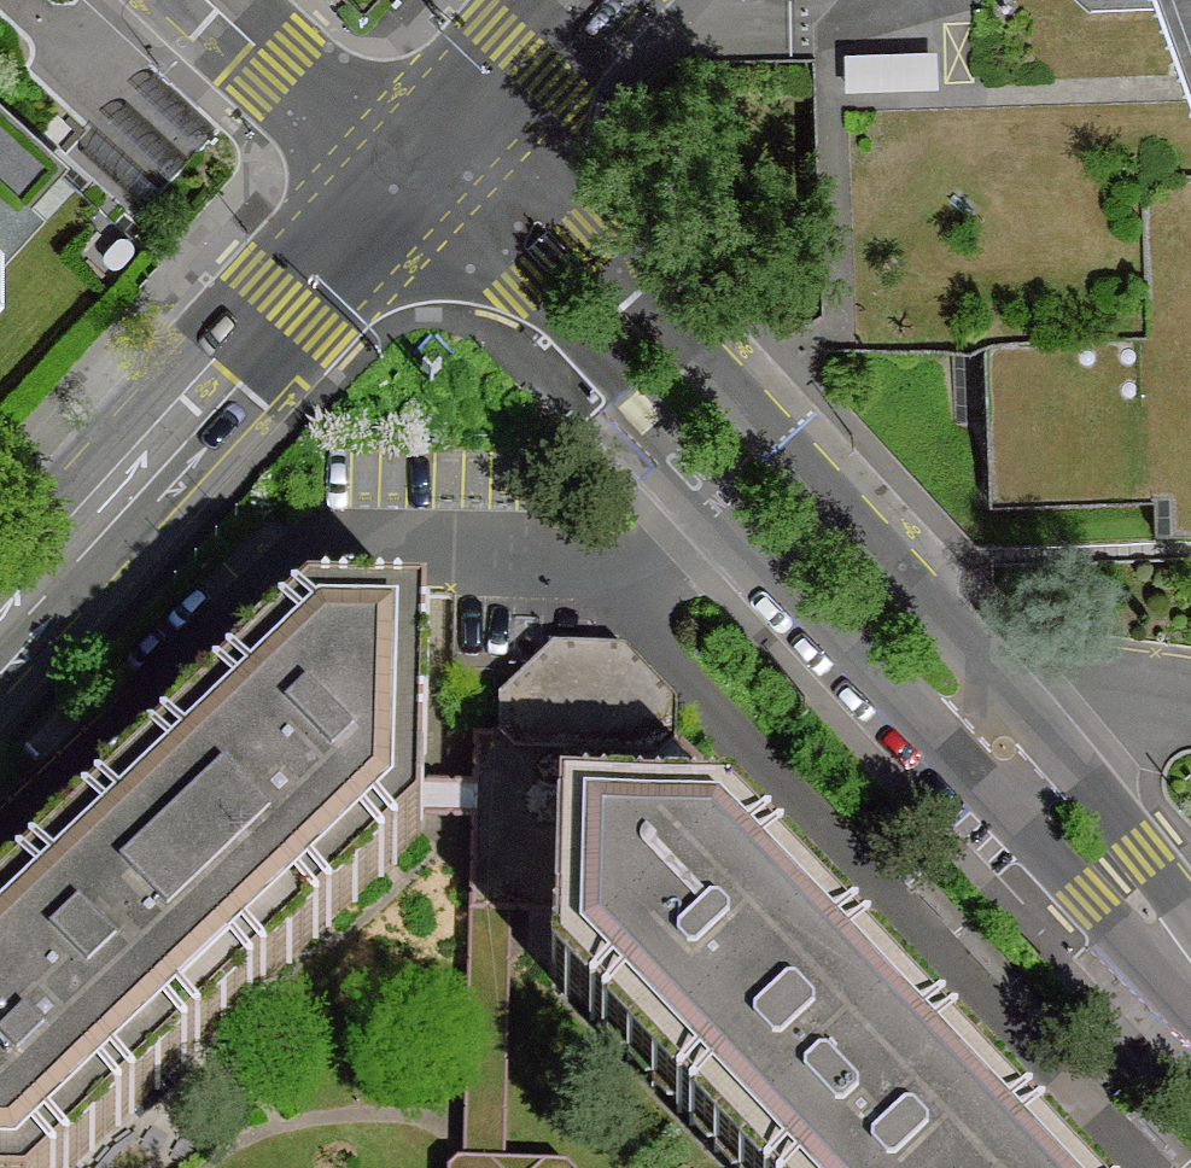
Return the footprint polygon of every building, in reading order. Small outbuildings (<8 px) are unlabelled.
[(1181,0),(1077,0),(1091,15),(1185,10),(1181,0)] [(1190,28),(1190,0),(1181,0),(1185,10),(1190,28)] [(937,50),(845,52),(846,89),(938,86),(937,50)] [(8,234),(25,217),(14,207),(52,165),(0,117),(0,226),(8,234)] [(991,504),(1154,498),(1156,533),(1190,532),(1190,177),(1146,178),(1152,337),(984,344),(991,504)] [(8,234),(0,226),(0,244),(8,234)] [(421,836),(421,814),(422,782),(428,616),(306,614),(0,903),(0,1167),(74,1167),(421,836)] [(492,691),(490,735),(504,751),(652,754),(669,736),(669,698),(618,643),(544,642),(492,691)] [(503,908),(523,908),(508,891),(510,802),(538,773),(574,774),(588,791),(604,774),(640,776),(675,812),(729,813),(715,782),(669,736),(652,754),(504,751),(490,735),(467,736),(466,783),(465,816),(464,885),(463,908),(503,908)] [(556,979),(735,1167),(1065,1167),(729,813),(675,812),(640,776),(604,774),(588,791),(574,774),(538,773),(510,802),(508,891),(523,908),(556,908),(556,979)] [(459,1153),(503,1155),(503,908),(463,908),(459,1153)] [(459,1153),(446,1163),(446,1167),(573,1167),(563,1157),(503,1155),(459,1153)]
